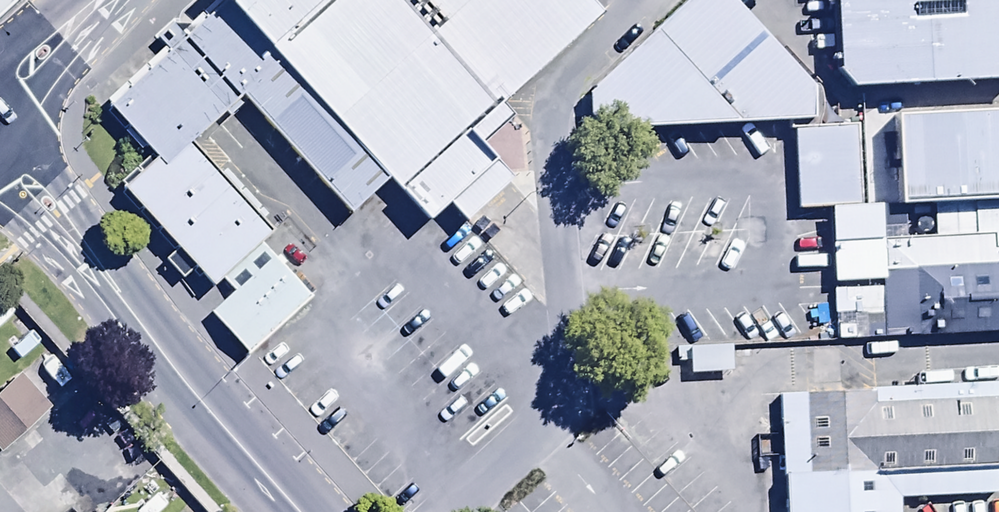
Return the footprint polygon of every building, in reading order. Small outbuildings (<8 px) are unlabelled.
[(0,27),(30,0),(0,0),(0,27)] [(394,190),(426,227),(500,163),(476,136),(608,21),(589,0),(230,0),(234,4),(394,190)] [(588,104),(588,131),(810,126),(825,126),(827,98),(734,0),(698,0),(588,104)] [(849,101),(998,92),(998,0),(846,0),(849,101)] [(394,190),(234,4),(194,38),(244,96),(355,224),(394,190)] [(170,160),(194,140),(244,96),(194,38),(120,103),(170,160)] [(905,203),(998,201),(998,109),(903,111),(905,203)] [(825,126),(810,126),(808,218),(854,219),(870,219),(871,127),(825,126)] [(194,140),(170,160),(127,197),(215,297),(229,285),(281,240),(194,140)] [(870,219),(854,219),(855,281),(878,281),(998,279),(998,217),(870,219)] [(243,301),(216,324),(258,372),(337,304),(281,240),(229,285),(243,301)] [(878,281),(876,353),(998,351),(998,279),(878,281)] [(0,388),(0,447),(48,406),(19,372),(0,388)] [(788,399),(792,511),(998,511),(998,392),(788,399)]
